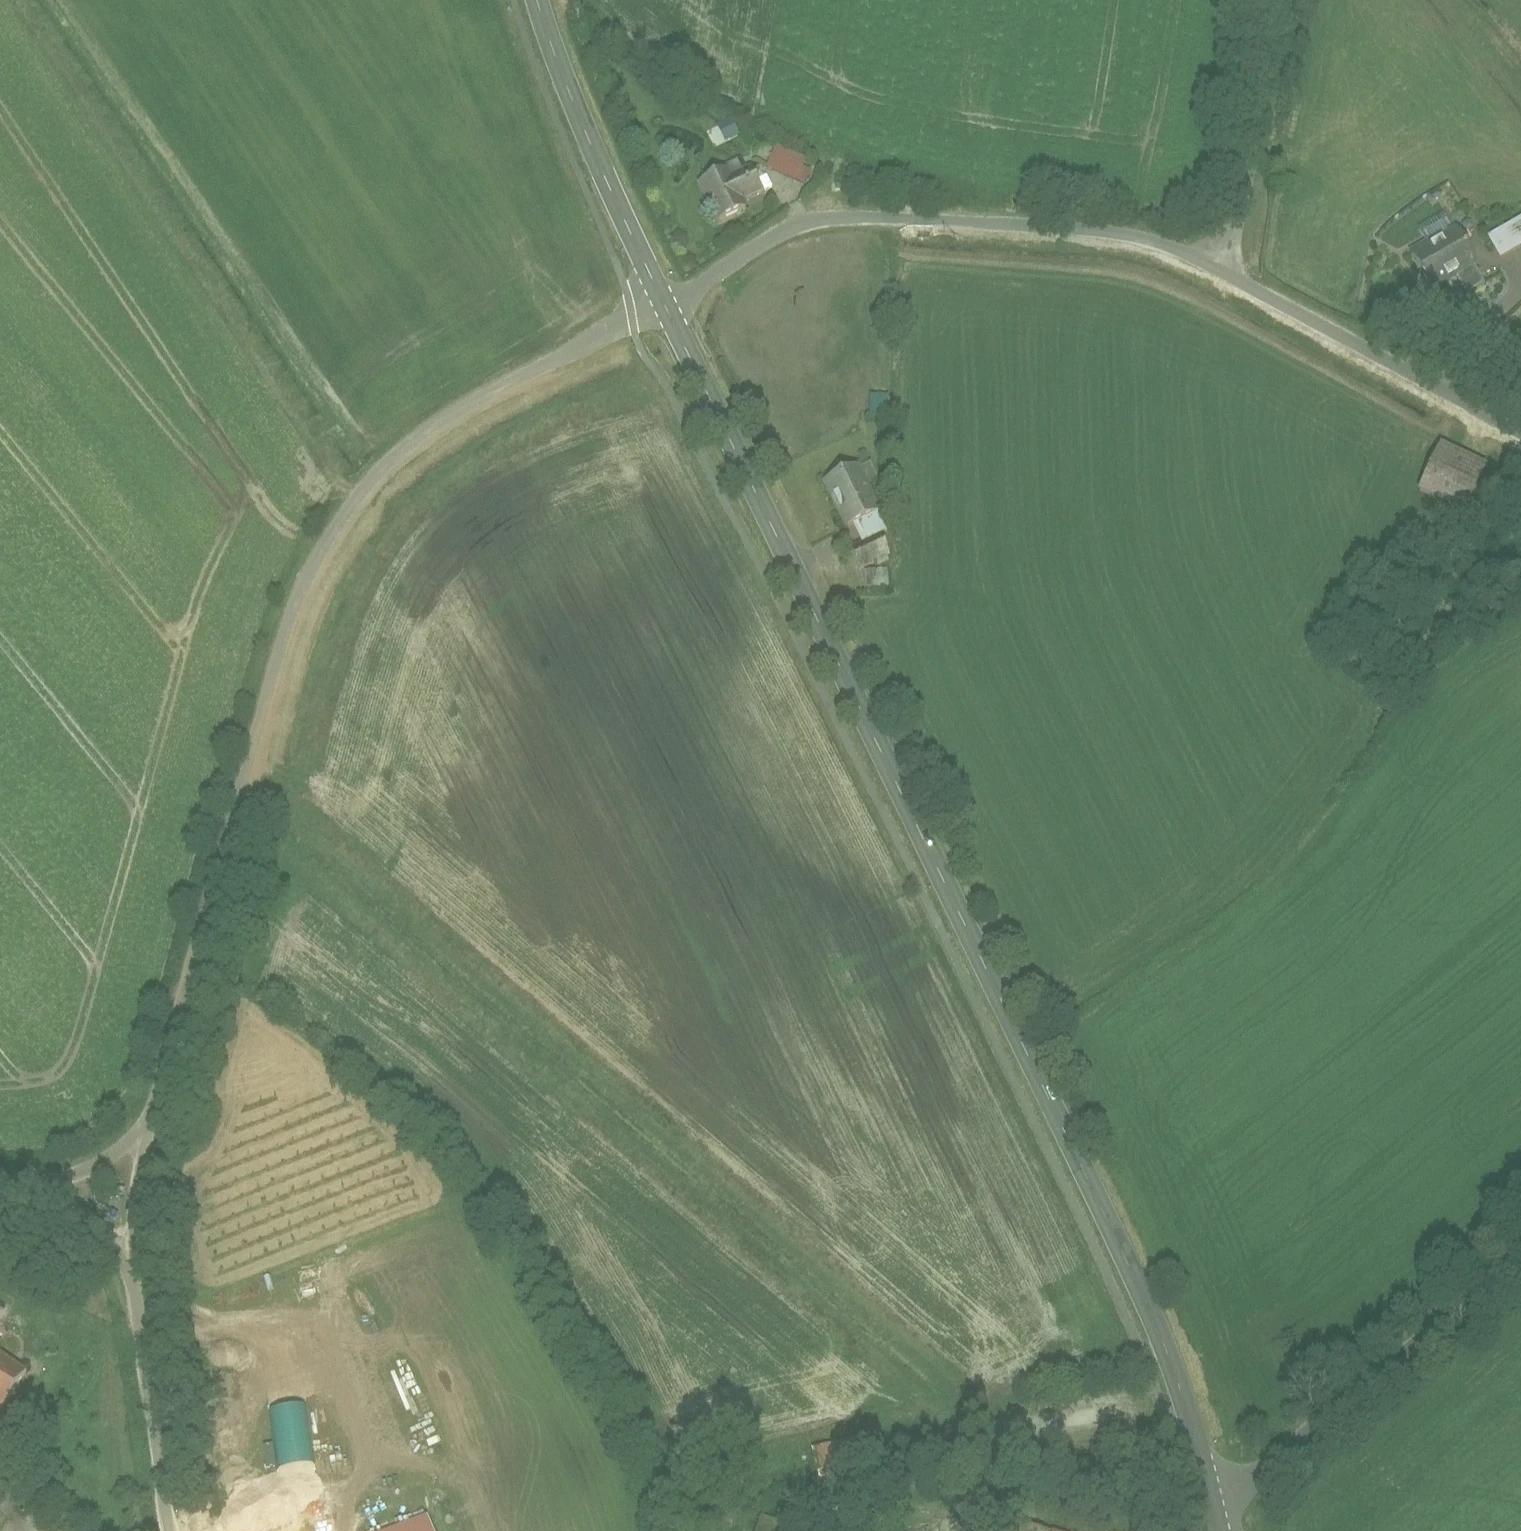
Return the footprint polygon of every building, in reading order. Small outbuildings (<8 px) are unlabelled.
[(808,170),(796,165),(800,156),(771,144),(762,168),(802,184),(808,170)] [(731,179),(727,171),(700,184),(719,222),(745,210),(741,201),(761,191),(751,169),(731,179)] [(1446,215),(1421,229),(1429,244),(1455,230),(1446,215)] [(1490,237),(1501,258),(1520,247),(1520,220),(1490,237)] [(1459,233),(1416,256),(1434,289),(1458,276),(1477,266),(1459,233)] [(1477,266),(1458,276),(1468,295),(1487,284),(1477,266)] [(888,395),(864,395),(864,415),(888,415),(888,395)] [(1489,468),(1444,446),(1424,489),(1469,510),(1489,468)] [(879,514),(857,469),(826,484),(848,529),(879,514)] [(877,538),(843,556),(852,573),(886,555),(877,538)] [(861,588),(884,587),(883,570),(860,571),(861,588)] [(0,1357),(0,1409),(3,1411),(27,1374),(0,1357)] [(387,1530),(426,1530),(421,1518),(387,1530)] [(1012,1520),(1009,1530),(1048,1530),(1012,1520)]
